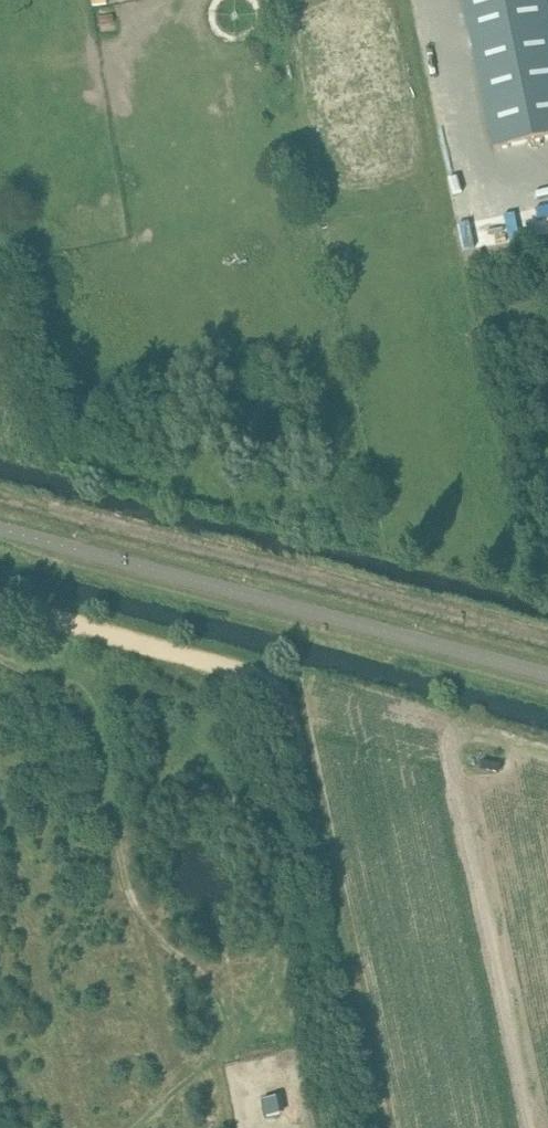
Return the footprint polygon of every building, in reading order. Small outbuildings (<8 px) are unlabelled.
[(494,150),(547,139),(547,4),(547,2),(547,0),(463,0),(494,150)]
